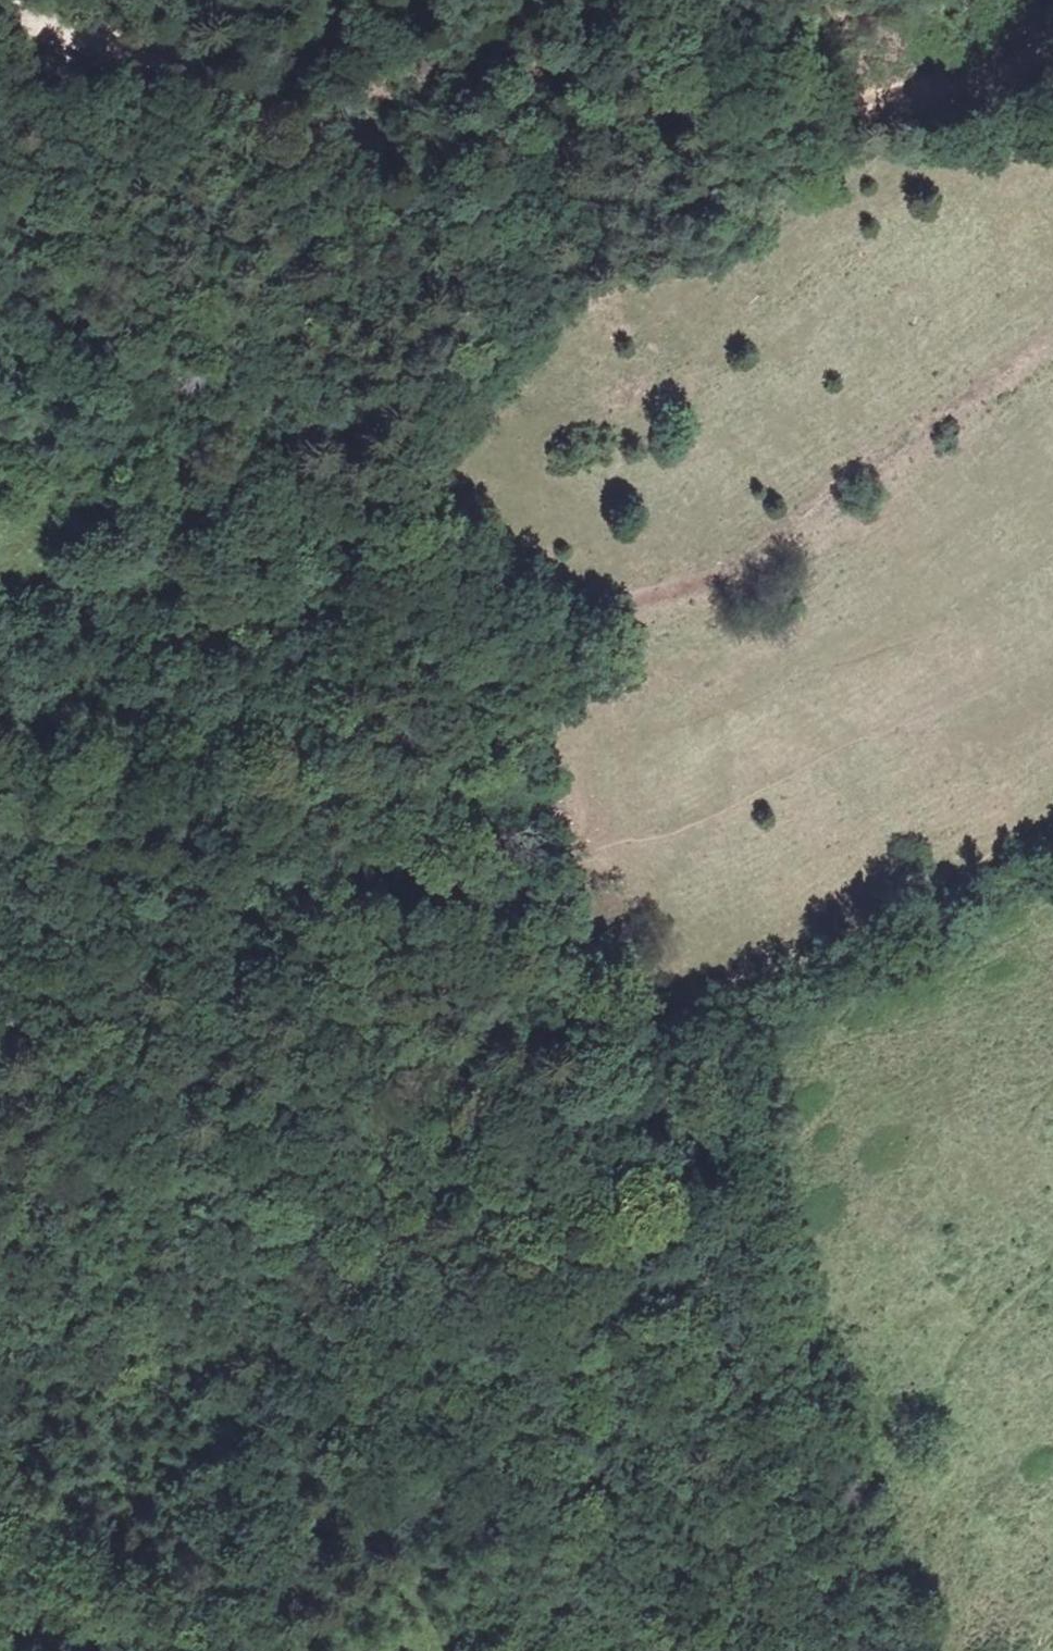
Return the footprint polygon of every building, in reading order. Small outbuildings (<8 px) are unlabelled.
[(524,994),(513,1003),(521,1013),(532,1005),(524,994)]
